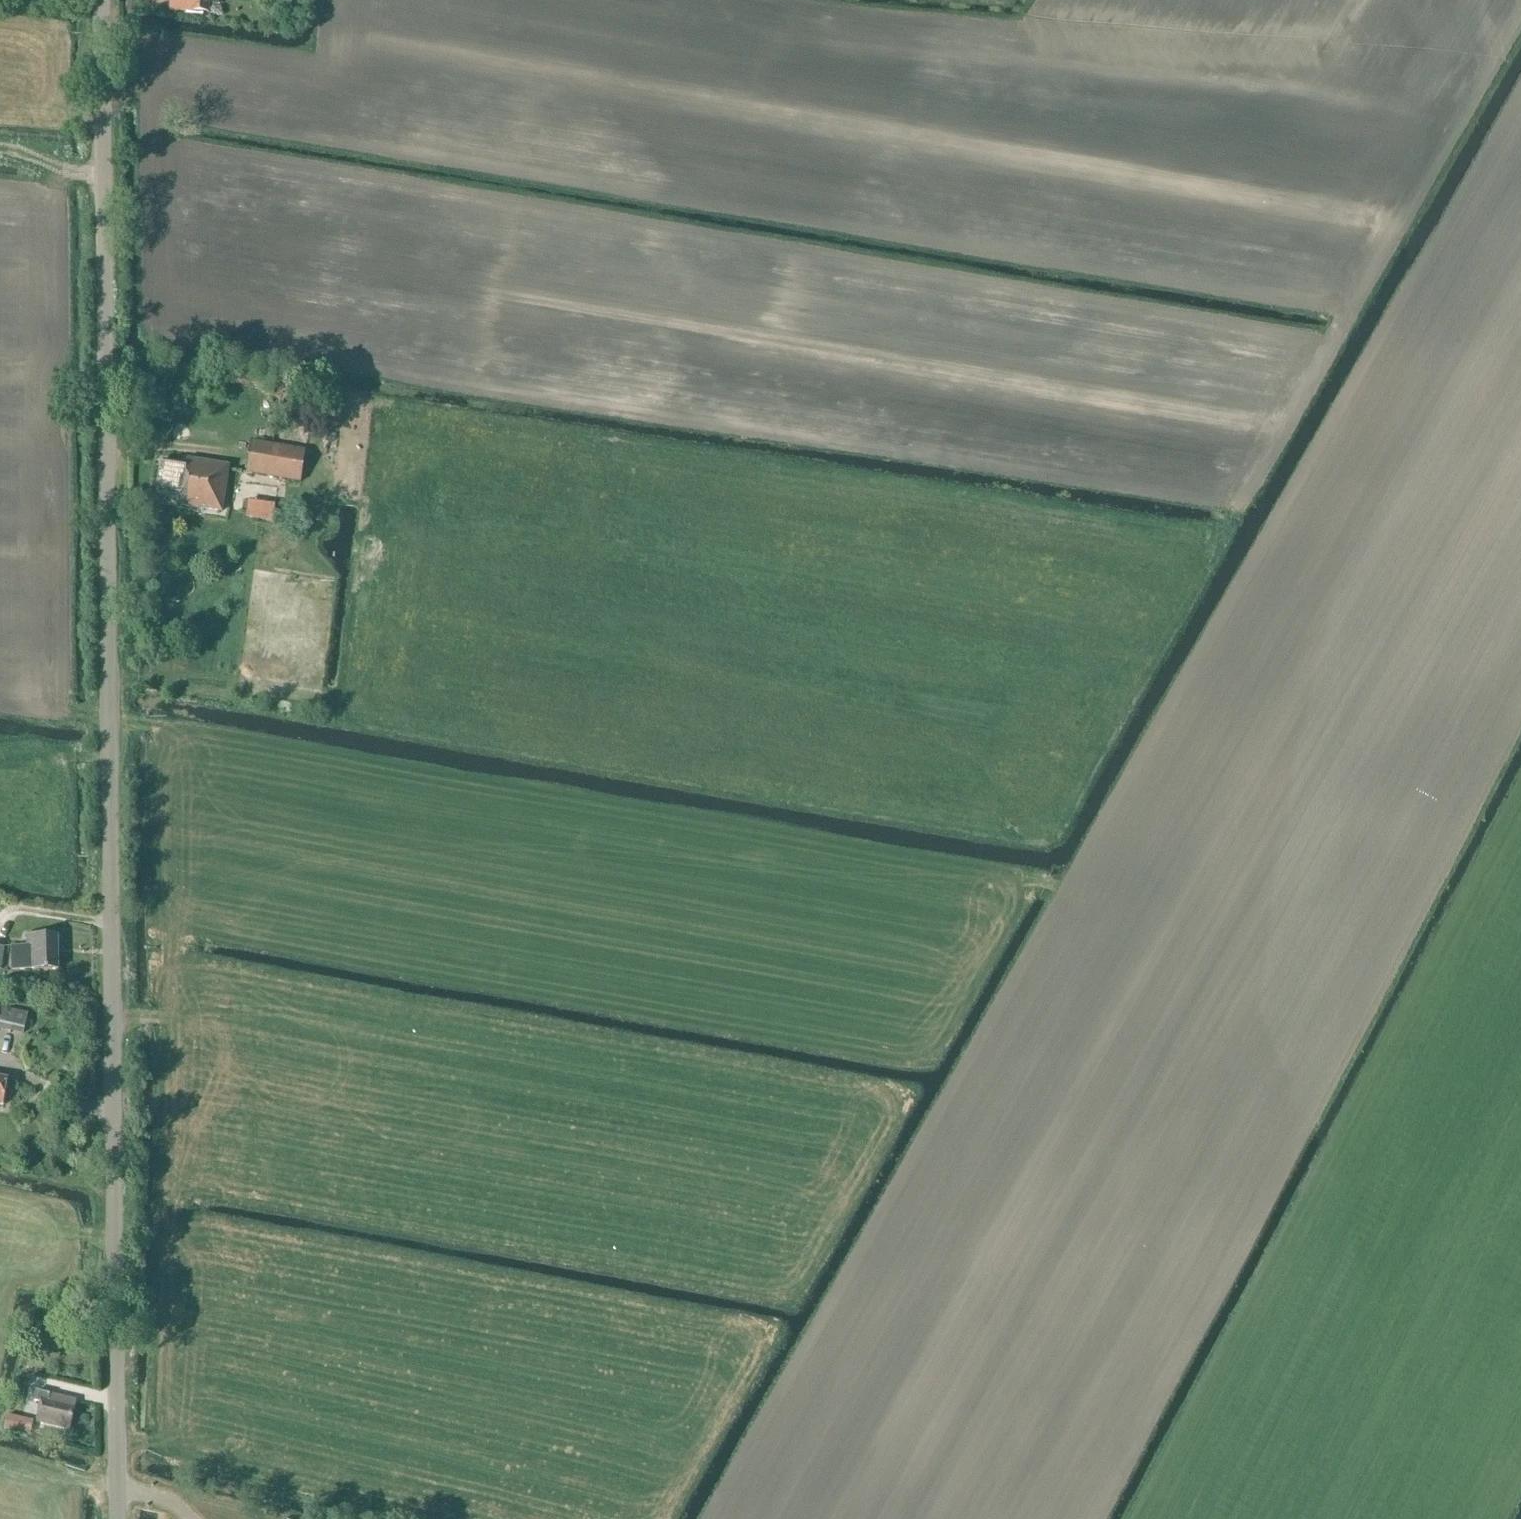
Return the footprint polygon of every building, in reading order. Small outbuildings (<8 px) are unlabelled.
[(209,12),(210,0),(171,0),(170,10),(209,12)] [(301,483),(306,451),(253,442),(247,473),(301,483)] [(229,466),(224,465),(187,460),(186,465),(163,462),(157,496),(181,500),(180,509),(222,515),(229,466)] [(244,503),(244,520),(271,521),(272,504),(244,503)] [(13,971),(59,971),(59,937),(28,937),(28,948),(12,948),(13,971)] [(29,1014),(0,1006),(0,1029),(23,1035),(29,1014)] [(8,1079),(0,1078),(0,1105),(4,1106),(8,1079)] [(70,1429),(75,1409),(74,1409),(76,1400),(37,1392),(34,1402),(43,1403),(39,1422),(70,1429)] [(31,1434),(34,1421),(8,1416),(5,1428),(31,1434)]
